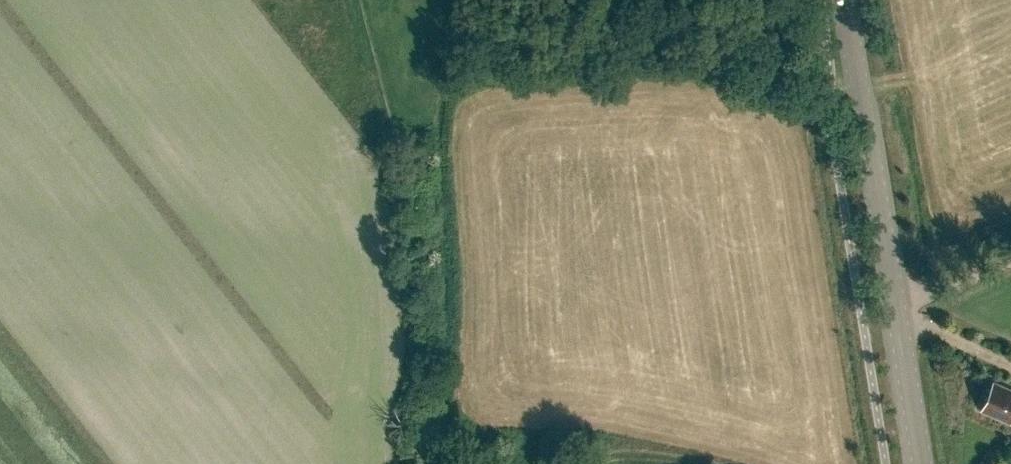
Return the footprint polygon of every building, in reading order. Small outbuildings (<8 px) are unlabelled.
[(995,384),(984,411),(1010,422),(1010,391),(995,384)]
